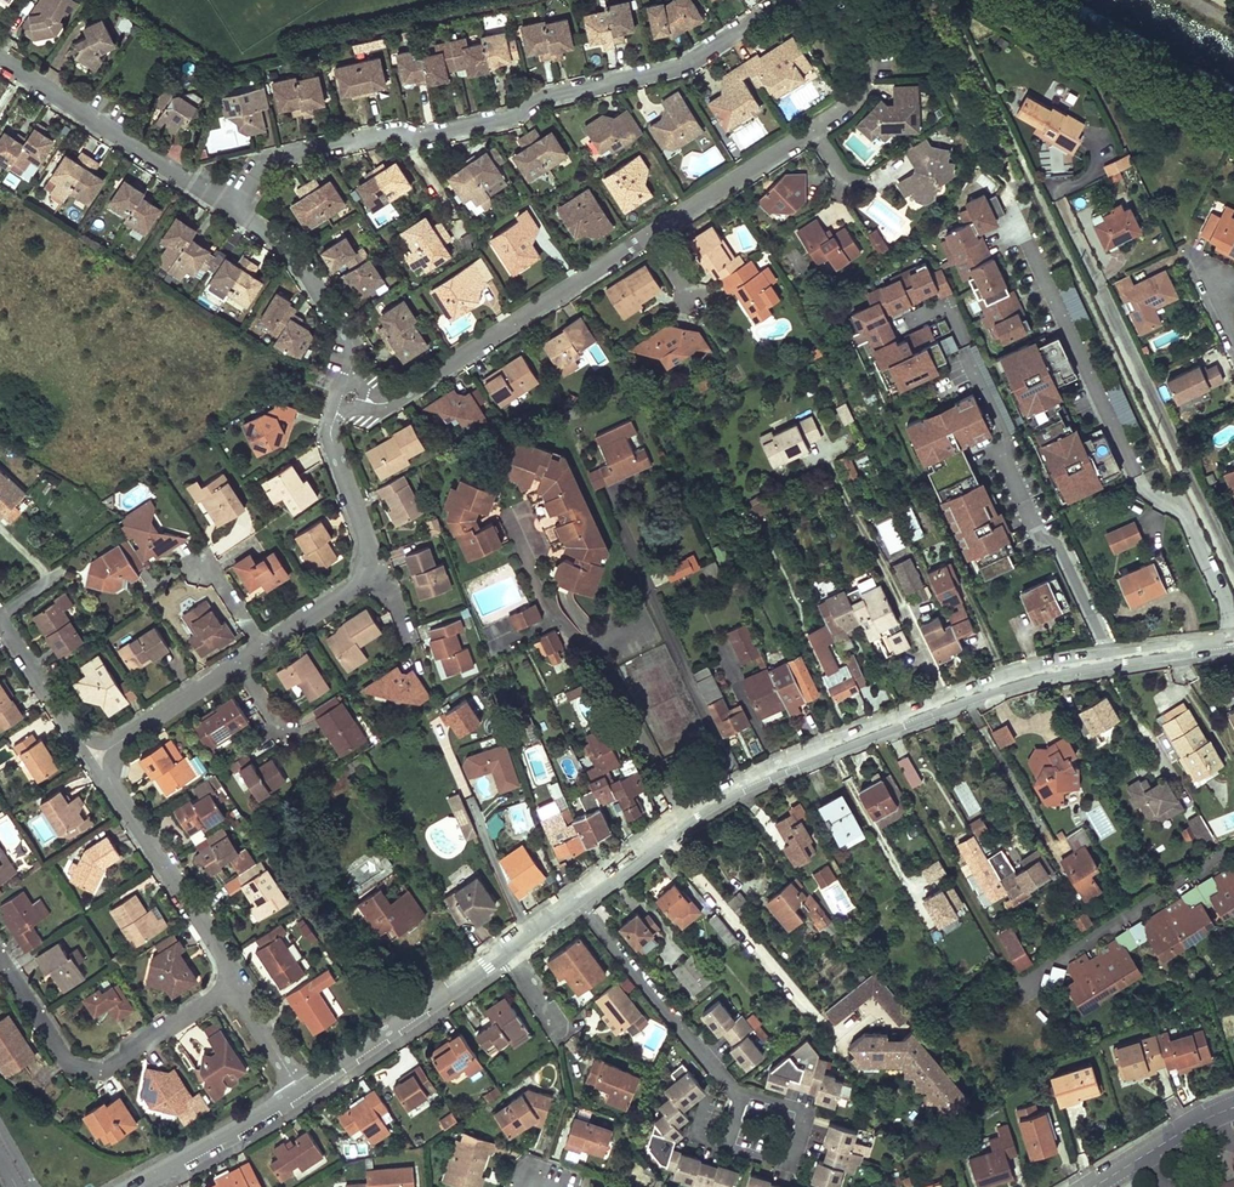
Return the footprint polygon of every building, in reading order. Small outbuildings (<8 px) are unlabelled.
[(79,0),(38,0),(23,24),(26,34),(30,37),(36,40),(58,36),(65,24),(58,19),(64,9),(71,14),(80,1),(79,0)] [(667,5),(683,30),(692,24),(704,17),(692,0),(675,0),(667,5)] [(630,1),(606,6),(607,9),(614,43),(625,41),(622,32),(622,29),(635,26),(630,1)] [(662,3),(649,6),(656,36),(671,32),(673,37),(683,30),(667,5),(663,8),(662,3)] [(607,9),(586,13),(591,39),(603,36),(604,39),(606,49),(615,47),(614,43),(607,9)] [(114,45),(103,16),(87,22),(90,32),(81,35),(84,44),(81,46),(79,46),(73,57),(81,62),(93,70),(100,58),(98,51),(114,45)] [(567,17),(545,22),(552,57),(553,61),(564,58),(561,49),(560,45),(573,43),(567,17)] [(544,20),(521,25),(526,50),(539,47),(540,50),(542,59),(552,57),(545,22),(544,20)] [(418,41),(396,46),(401,71),(413,68),(414,72),(416,80),(426,77),(427,81),(445,77),(442,65),(455,62),(456,64),(468,61),(471,73),(500,67),(498,61),(497,58),(519,53),(515,37),(504,40),(502,30),(481,34),(483,44),(473,46),(471,37),(451,42),(450,38),(419,45),(418,41)] [(800,73),(811,65),(792,35),(770,50),(757,58),(754,54),(741,62),(750,77),(758,87),(765,82),(770,90),(785,81),(790,87),(804,78),(800,73)] [(497,58),(498,61),(520,57),(519,53),(497,58)] [(456,64),(459,76),(471,73),(468,61),(456,64)] [(729,88),(708,102),(722,124),(733,117),(736,122),(760,106),(743,81),(750,77),(741,62),(730,70),(721,76),(729,88)] [(295,75),(302,107),(303,110),(312,108),(310,101),(309,96),(323,93),(317,70),(295,75)] [(294,71),(272,76),(277,100),(289,97),(291,102),(292,110),(302,107),(295,75),(294,71)] [(371,78),(372,83),(385,80),(383,75),(371,78)] [(785,81),(770,90),(775,98),(790,87),(785,81)] [(352,83),(339,87),(340,91),(353,88),(352,83)] [(265,85),(226,94),(223,102),(226,115),(237,113),(240,128),(247,132),(265,128),(261,107),(269,105),(265,85)] [(195,87),(171,96),(161,103),(164,109),(158,118),(170,126),(180,124),(182,120),(186,115),(189,118),(193,112),(201,110),(198,103),(204,94),(195,87)] [(917,131),(917,87),(893,87),(893,106),(894,110),(888,109),(884,105),(880,101),(862,120),(878,134),(881,131),(888,138),(894,131),(917,131)] [(702,128),(678,90),(667,97),(663,99),(670,110),(649,124),(661,145),(671,139),(675,145),(702,128)] [(1055,109),(1053,112),(1030,98),(1019,115),(1039,127),(1046,132),(1045,134),(1055,140),(1056,139),(1060,131),(1077,142),(1086,127),(1055,109)] [(612,149),(614,148),(641,130),(626,107),(614,116),(605,121),(601,114),(594,118),(585,125),(600,149),(609,144),(612,149)] [(42,117),(28,138),(13,161),(22,166),(28,157),(39,164),(56,137),(45,130),(47,127),(50,122),(42,117)] [(733,117),(722,124),(726,128),(736,122),(733,117)] [(45,130),(56,137),(58,134),(47,127),(45,130)] [(526,132),(547,165),(566,153),(553,132),(541,139),(539,136),(534,127),(526,132)] [(551,129),(539,136),(541,139),(553,132),(551,129)] [(881,131),(878,134),(886,140),(888,138),(881,131)] [(1060,131),(1056,139),(1073,149),(1077,142),(1060,131)] [(1,136),(13,144),(15,139),(4,132),(1,136)] [(515,156),(529,178),(547,165),(526,132),(517,138),(523,147),(525,150),(515,156)] [(20,133),(15,139),(13,144),(1,136),(0,138),(0,165),(7,169),(13,161),(28,138),(20,133)] [(928,145),(924,138),(904,151),(913,166),(919,167),(917,176),(911,174),(898,182),(897,187),(903,196),(909,192),(914,200),(922,202),(932,196),(936,180),(941,181),(943,171),(950,173),(952,162),(945,161),(948,149),(928,145)] [(488,149),(489,151),(497,164),(505,159),(503,157),(498,160),(492,149),(496,146),(495,144),(488,149)] [(503,157),(496,146),(492,149),(498,160),(503,157)] [(523,147),(512,153),(515,156),(525,150),(523,147)] [(475,154),(466,159),(482,184),(502,172),(502,171),(497,164),(489,151),(478,159),(475,154)] [(640,153),(603,176),(617,199),(623,196),(629,206),(638,200),(651,192),(638,172),(648,166),(640,153)] [(53,194),(63,200),(69,191),(90,158),(83,154),(77,162),(75,165),(65,158),(52,178),(60,184),(53,194)] [(77,162),(67,155),(65,158),(75,165),(77,162)] [(1134,166),(1130,157),(1120,162),(1124,171),(1134,166)] [(100,164),(90,158),(69,191),(89,204),(102,183),(92,176),(94,172),(100,164)] [(482,184),(466,159),(458,165),(461,170),(450,176),(463,197),(471,192),(477,201),(488,194),(487,193),(482,184)] [(383,163),(372,169),(391,198),(412,185),(397,162),(387,169),(383,163)] [(1105,169),(1109,179),(1124,171),(1120,162),(1105,169)] [(361,189),(374,209),(391,198),(372,169),(365,174),(371,182),(361,189)] [(105,179),(94,172),(92,176),(102,183),(105,179)] [(507,180),(502,172),(482,184),(487,193),(507,180)] [(14,189),(19,180),(9,173),(3,182),(14,189)] [(785,173),(759,198),(772,211),(795,211),(805,201),(805,173),(785,173)] [(314,177),(306,183),(326,214),(345,202),(332,181),(321,188),(319,185),(314,177)] [(45,189),(53,194),(60,184),(52,178),(45,189)] [(329,178),(319,185),(321,188),(332,181),(329,178)] [(136,186),(125,179),(124,182),(135,190),(136,186)] [(124,182),(109,204),(128,217),(144,192),(145,190),(138,184),(136,186),(135,190),(124,182)] [(293,205),(307,227),(326,214),(306,183),(297,188),(301,195),(304,198),(293,205)] [(612,224),(587,187),(562,203),(568,212),(562,216),(574,236),(584,230),(586,234),(593,229),(597,234),(602,231),(612,224)] [(1004,340),(1032,327),(1014,289),(1010,291),(1007,284),(1008,283),(995,254),(993,255),(982,231),(1001,223),(998,217),(1006,214),(996,192),(989,195),(986,189),(963,199),(966,206),(957,210),(963,223),(944,231),(947,237),(940,240),(951,265),(956,263),(963,280),(970,276),(980,297),(978,298),(986,316),(983,318),(992,339),(1001,335),(1004,340)] [(128,217),(125,221),(144,233),(160,209),(150,203),(152,199),(154,198),(144,192),(128,217)] [(301,195),(290,202),(293,205),(304,198),(301,195)] [(623,196),(617,199),(624,210),(629,206),(623,196)] [(158,203),(152,199),(150,203),(160,209),(163,206),(158,203)] [(1231,217),(1233,210),(1226,206),(1220,217),(1228,221),(1231,217)] [(1095,224),(1106,246),(1140,230),(1129,207),(1110,217),(1098,223),(1095,224)] [(1110,217),(1106,208),(1094,214),(1098,223),(1110,217)] [(518,218),(488,237),(504,261),(510,258),(516,268),(525,262),(539,254),(527,235),(538,228),(525,209),(515,214),(518,218)] [(424,213),(421,215),(428,225),(431,224),(424,213)] [(1213,213),(1202,236),(1217,243),(1230,249),(1226,255),(1233,259),(1233,218),(1231,217),(1228,221),(1220,217),(1213,213)] [(421,215),(400,229),(412,248),(445,228),(439,218),(431,224),(428,225),(421,215)] [(188,224),(177,217),(175,220),(186,228),(188,224)] [(175,220),(162,241),(180,253),(192,236),(198,227),(191,221),(188,224),(186,228),(175,220)] [(827,232),(819,220),(799,233),(818,264),(830,257),(836,268),(862,253),(847,229),(836,236),(831,239),(827,232)] [(722,238),(714,225),(695,237),(703,250),(699,253),(716,280),(720,278),(744,262),(737,251),(733,254),(730,256),(719,240),(722,238)] [(412,248),(405,253),(413,266),(421,260),(426,267),(446,254),(439,244),(443,242),(451,236),(445,228),(412,248)] [(875,228),(867,234),(877,251),(886,246),(875,228)] [(832,229),(827,232),(831,239),(836,236),(832,229)] [(356,250),(346,235),(323,250),(327,258),(332,265),(345,258),(350,266),(367,256),(361,246),(356,250)] [(215,258),(206,252),(196,246),(198,243),(200,240),(192,236),(180,253),(168,272),(181,280),(188,269),(193,273),(198,265),(207,270),(215,258)] [(703,250),(695,237),(689,241),(698,254),(699,253),(703,250)] [(733,254),(722,238),(719,240),(730,256),(733,254)] [(443,242),(439,244),(446,254),(449,252),(443,242)] [(204,247),(198,243),(196,246),(206,252),(208,250),(204,247)] [(1230,249),(1217,243),(1215,249),(1220,252),(1226,255),(1230,249)] [(235,266),(224,259),(210,282),(228,293),(249,260),(242,255),(235,266)] [(384,279),(367,256),(350,266),(338,274),(345,286),(352,282),(356,288),(361,295),(384,279)] [(510,258),(504,261),(511,271),(516,268),(510,258)] [(744,262),(720,278),(729,292),(734,290),(738,286),(741,291),(738,297),(750,315),(765,304),(768,307),(781,298),(761,269),(759,270),(751,258),(744,262)] [(487,281),(473,259),(429,286),(444,310),(454,304),(458,311),(467,305),(478,298),(472,290),(487,281)] [(938,299),(951,294),(938,267),(932,270),(927,259),(914,265),(916,269),(873,289),(879,302),(853,314),(860,330),(865,328),(879,357),(875,359),(888,387),(948,359),(938,337),(922,345),(915,330),(903,336),(905,341),(897,344),(884,315),(935,292),(938,299)] [(258,266),(249,260),(228,293),(247,306),(261,283),(251,277),(258,266)] [(661,287),(646,264),(618,282),(606,289),(619,309),(637,298),(639,300),(661,287)] [(1133,284),(1128,274),(1114,281),(1124,300),(1130,297),(1135,308),(1129,311),(1134,322),(1138,320),(1143,322),(1146,328),(1159,322),(1152,307),(1151,304),(1152,301),(1156,299),(1159,304),(1176,296),(1170,284),(1163,270),(1133,284)] [(1072,280),(1058,286),(1076,323),(1089,317),(1072,280)] [(285,296),(279,293),(262,321),(273,327),(270,332),(278,337),(293,312),(295,308),(290,304),(292,300),(285,296)] [(412,310),(404,296),(382,309),(388,320),(384,322),(377,326),(379,329),(412,310)] [(637,298),(619,309),(623,316),(642,305),(639,300),(637,298)] [(454,304),(444,310),(448,317),(458,311),(454,304)] [(388,320),(382,309),(378,311),(384,322),(388,320)] [(412,310),(379,329),(384,338),(411,321),(416,317),(412,310)] [(303,319),(293,312),(278,337),(274,342),(288,351),(303,354),(315,335),(309,327),(301,323),(303,319)] [(550,351),(560,367),(564,373),(585,359),(581,353),(579,349),(595,339),(581,316),(564,326),(565,329),(569,335),(561,340),(553,336),(550,351)] [(1134,322),(1138,332),(1146,328),(1143,322),(1138,320),(1134,322)] [(426,343),(411,321),(384,338),(390,346),(394,344),(403,358),(426,343)] [(669,336),(683,327),(669,324),(661,329),(662,331),(669,336)] [(661,329),(641,343),(647,351),(661,354),(668,364),(678,358),(678,349),(683,347),(692,349),(696,347),(683,327),(669,336),(662,331),(661,329)] [(698,330),(683,327),(696,347),(711,349),(698,330)] [(559,333),(553,336),(561,340),(569,335),(565,329),(559,333)] [(996,357),(1031,431),(1062,417),(1058,405),(1061,403),(1059,398),(1064,396),(1058,383),(1065,380),(1065,382),(1078,376),(1059,334),(1040,343),(1038,339),(996,357)] [(553,336),(544,342),(550,351),(553,336)] [(641,343),(632,348),(647,351),(641,343)] [(678,349),(678,358),(692,349),(683,347),(678,349)] [(492,373),(484,378),(496,398),(513,388),(517,394),(538,380),(521,354),(507,363),(510,367),(495,377),(492,373)] [(501,368),(492,373),(495,377),(510,367),(507,363),(501,368)] [(1166,377),(1176,401),(1224,382),(1217,363),(1201,369),(1199,364),(1166,377)] [(320,367),(315,380),(322,382),(326,370),(320,367)] [(1106,386),(1127,437),(1140,432),(1120,381),(1106,386)] [(457,391),(455,387),(443,395),(436,399),(441,407),(448,417),(451,415),(454,420),(460,417),(462,421),(472,415),(457,391)] [(513,388),(496,398),(501,404),(517,394),(513,388)] [(466,393),(457,391),(472,415),(486,417),(469,391),(466,393)] [(988,426),(973,393),(955,402),(959,410),(929,424),(926,418),(910,426),(921,450),(927,447),(936,468),(929,471),(968,555),(972,553),(985,579),(1016,565),(1009,552),(1016,549),(966,443),(974,439),(971,433),(988,426)] [(273,411),(246,423),(259,451),(279,442),(282,431),(279,424),(274,414),(282,415),(293,419),(297,407),(277,400),(273,411)] [(845,424),(855,419),(846,402),(837,407),(845,424)] [(291,427),(293,419),(282,415),(279,424),(282,431),(279,442),(285,444),(291,427)] [(812,415),(804,420),(806,424),(814,420),(812,415)] [(1062,417),(1031,431),(1063,501),(1119,476),(1117,470),(1121,468),(1105,432),(1093,437),(1091,434),(1083,438),(1078,426),(1068,431),(1062,417)] [(635,429),(630,418),(596,435),(608,463),(600,467),(601,470),(607,482),(609,485),(618,479),(615,473),(629,467),(630,470),(650,460),(644,446),(633,451),(625,433),(635,429)] [(807,443),(822,436),(814,420),(806,424),(804,420),(773,434),(775,439),(764,444),(774,465),(810,448),(807,443)] [(407,454),(424,445),(411,422),(393,432),(396,436),(376,447),(389,470),(410,460),(407,454)] [(393,432),(364,448),(374,465),(380,476),(389,470),(376,447),(396,436),(393,432)] [(761,437),(764,444),(775,439),(773,434),(771,432),(761,437)] [(557,580),(590,592),(601,561),(597,560),(600,551),(604,552),(606,548),(593,520),(589,522),(585,514),(589,512),(579,491),(575,493),(571,484),(575,482),(561,454),(557,453),(556,457),(547,454),(549,450),(512,437),(503,460),(510,463),(507,473),(515,475),(520,485),(528,481),(532,470),(534,465),(541,467),(539,473),(536,483),(544,486),(548,495),(542,497),(549,512),(560,506),(565,504),(570,514),(565,517),(554,522),(561,537),(566,534),(570,542),(567,550),(578,553),(584,555),(582,563),(576,561),(565,557),(557,561),(561,568),(557,580)] [(848,455),(838,460),(848,479),(858,475),(848,455)] [(503,460),(500,470),(507,473),(510,463),(503,460)] [(629,467),(615,473),(618,479),(652,465),(650,460),(630,470),(629,467)] [(286,492),(296,508),(317,494),(312,487),(306,478),(303,480),(299,483),(295,479),(300,475),(291,461),(268,476),(273,484),(268,487),(276,499),(286,492)] [(532,470),(539,473),(541,467),(534,465),(532,470)] [(1225,472),(1233,490),(1233,468),(1225,472)] [(595,487),(607,482),(601,470),(590,475),(595,487)] [(231,515),(245,506),(223,471),(202,485),(207,493),(201,496),(216,519),(228,511),(231,515)] [(10,506),(21,494),(0,473),(0,516),(10,506)] [(423,511),(402,474),(376,488),(382,498),(385,496),(391,508),(400,524),(423,511)] [(268,476),(263,480),(268,487),(273,484),(268,476)] [(473,554),(499,542),(489,521),(477,527),(473,529),(468,517),(471,506),(475,508),(484,511),(492,489),(459,477),(455,487),(451,499),(453,500),(450,508),(448,507),(445,516),(453,533),(455,532),(463,549),(469,546),(473,554)] [(202,485),(197,478),(187,484),(197,499),(201,496),(207,493),(202,485)] [(579,491),(575,482),(571,484),(575,493),(579,491)] [(455,487),(450,485),(442,505),(448,507),(450,508),(453,500),(451,499),(455,487)] [(153,530),(156,529),(155,527),(160,507),(153,497),(149,499),(153,505),(149,524),(153,530)] [(153,505),(149,499),(121,519),(125,524),(119,527),(126,537),(143,562),(155,553),(159,558),(172,550),(170,547),(183,540),(180,535),(166,533),(161,536),(156,529),(153,530),(149,524),(153,505)] [(560,506),(565,517),(570,514),(565,504),(560,506)] [(0,516),(0,518),(5,523),(15,512),(10,506),(0,516)] [(472,516),(475,508),(471,506),(468,517),(473,529),(477,527),(472,516)] [(924,533),(911,506),(900,511),(913,539),(924,533)] [(400,524),(391,508),(387,511),(392,519),(396,526),(400,524)] [(228,511),(216,519),(219,523),(231,515),(228,511)] [(435,515),(429,517),(432,525),(438,523),(435,515)] [(330,534),(319,518),(297,532),(308,549),(304,551),(317,569),(327,563),(338,555),(326,536),(330,534)] [(121,519),(116,522),(119,527),(125,524),(121,519)] [(432,525),(426,527),(428,533),(440,529),(438,523),(432,525)] [(1137,535),(1133,525),(1116,532),(1120,542),(1137,535)] [(143,562),(126,537),(119,541),(137,569),(144,564),(143,562)] [(91,569),(88,583),(115,589),(119,573),(124,573),(129,575),(137,569),(119,541),(103,552),(99,571),(91,569)] [(435,564),(428,545),(406,553),(410,567),(412,572),(417,570),(420,577),(414,578),(419,591),(429,587),(431,592),(444,587),(440,576),(447,573),(443,561),(435,564)] [(469,546),(463,549),(467,557),(473,554),(469,546)] [(257,563),(250,553),(236,563),(247,581),(259,574),(262,580),(267,586),(289,573),(275,551),(257,563)] [(317,569),(304,551),(302,552),(314,570),(317,569)] [(1153,560),(1120,575),(1131,601),(1154,591),(1175,582),(1161,551),(1150,555),(1153,560)] [(93,559),(91,569),(99,571),(103,552),(93,559)] [(578,553),(576,561),(582,563),(584,555),(578,553)] [(670,582),(700,568),(694,554),(663,567),(670,582)] [(928,595),(910,557),(895,563),(908,590),(917,586),(922,598),(928,595)] [(951,623),(956,635),(966,630),(973,628),(961,600),(953,582),(957,581),(948,563),(928,573),(941,602),(941,604),(951,623)] [(137,569),(129,575),(132,579),(141,573),(137,569)] [(122,584),(124,573),(119,573),(115,589),(122,584)] [(447,573),(440,576),(444,587),(451,585),(447,573)] [(259,574),(247,581),(251,586),(262,580),(259,574)] [(1055,576),(1021,591),(1035,620),(1050,613),(1068,604),(1055,576)] [(429,587),(419,591),(421,595),(431,592),(429,587)] [(827,600),(819,604),(828,624),(840,618),(842,624),(844,627),(860,620),(844,589),(826,598),(827,600)] [(222,621),(206,597),(187,609),(200,628),(195,631),(190,634),(202,652),(211,646),(218,641),(220,644),(236,634),(225,618),(222,621)] [(51,642),(59,653),(81,638),(55,599),(37,612),(48,629),(44,632),(51,642)] [(539,617),(532,603),(514,612),(521,626),(539,617)] [(344,633),(330,642),(343,664),(363,651),(359,644),(382,628),(368,606),(353,616),(344,621),(347,625),(344,633)] [(200,628),(187,609),(182,612),(195,631),(200,628)] [(48,629),(37,612),(33,614),(44,632),(48,629)] [(515,629),(521,626),(514,612),(508,615),(515,629)] [(866,633),(884,671),(895,666),(892,660),(912,651),(895,614),(876,623),(877,628),(866,633)] [(937,616),(921,625),(939,661),(946,658),(950,656),(948,652),(962,646),(956,635),(951,623),(943,627),(937,616)] [(464,629),(460,617),(430,627),(434,636),(430,638),(433,646),(437,656),(440,655),(444,653),(451,672),(473,665),(466,646),(462,647),(456,632),(464,629)] [(840,618),(828,624),(830,629),(842,624),(840,618)] [(326,637),(330,642),(344,633),(347,625),(344,621),(338,625),(337,631),(326,637)] [(168,644),(153,623),(117,646),(130,663),(147,652),(150,656),(168,644)] [(727,629),(738,664),(759,657),(748,623),(727,629)] [(547,654),(563,646),(555,629),(539,637),(547,654)] [(808,632),(799,636),(809,657),(814,654),(811,647),(815,646),(808,632)] [(663,740),(700,725),(687,692),(679,695),(678,694),(671,697),(660,670),(674,665),(665,645),(630,659),(652,714),(663,740)] [(329,685),(306,650),(286,662),(276,668),(287,684),(297,678),(310,697),(329,685)] [(363,651),(343,664),(346,668),(366,656),(363,651)] [(900,664),(903,671),(906,669),(905,665),(916,660),(912,651),(892,660),(895,666),(900,664)] [(147,652),(130,663),(132,668),(142,661),(150,656),(147,652)] [(117,681),(98,653),(79,665),(85,673),(77,677),(87,693),(96,694),(100,700),(104,706),(124,693),(117,681)] [(444,653),(440,655),(447,674),(451,672),(444,653)] [(784,655),(765,663),(791,716),(801,712),(797,704),(805,700),(784,655)] [(799,655),(788,660),(807,699),(817,694),(799,655)] [(854,659),(846,663),(856,685),(865,681),(854,659)] [(923,677),(916,660),(905,665),(906,669),(903,671),(909,684),(915,681),(923,677)] [(846,663),(823,674),(835,698),(847,693),(857,687),(856,685),(846,663)] [(398,666),(385,674),(391,684),(404,676),(398,666)] [(764,683),(746,692),(758,717),(767,712),(778,707),(768,686),(772,684),(764,666),(757,669),(764,683)] [(420,700),(430,694),(413,670),(404,676),(391,684),(385,674),(374,682),(380,691),(394,694),(398,702),(406,697),(420,700)] [(711,673),(696,680),(702,693),(717,687),(711,673)] [(135,692),(124,675),(117,681),(124,693),(127,697),(135,692)] [(87,693),(77,677),(72,681),(83,698),(100,700),(96,694),(87,693)] [(0,681),(0,684),(8,696),(12,693),(7,686),(2,680),(0,681)] [(380,691),(374,682),(364,688),(380,691)] [(575,695),(584,690),(580,683),(571,687),(575,695)] [(21,714),(8,696),(0,684),(0,728),(21,714)] [(568,698),(575,695),(571,687),(564,691),(568,698)] [(717,687),(702,693),(722,733),(748,721),(740,704),(729,710),(717,687)] [(124,693),(104,706),(107,711),(113,707),(127,697),(124,693)] [(229,728),(248,716),(233,694),(217,705),(219,708),(202,718),(215,738),(229,728)] [(1076,718),(1084,734),(1111,719),(1106,709),(1110,706),(1105,696),(1092,704),(1082,710),(1084,714),(1076,718)] [(441,713),(457,737),(482,722),(466,697),(441,713)] [(366,735),(340,699),(317,715),(323,724),(329,732),(332,730),(345,749),(366,735)] [(1169,710),(1162,714),(1166,720),(1187,707),(1184,701),(1169,710)] [(209,709),(194,720),(211,745),(232,732),(229,728),(215,738),(202,718),(219,708),(217,705),(209,709)] [(1206,740),(1187,707),(1166,720),(1163,722),(1181,754),(1184,753),(1198,777),(1222,762),(1208,738),(1206,740)] [(531,724),(527,715),(520,718),(523,727),(531,724)] [(1003,720),(989,728),(997,742),(1011,734),(1003,720)] [(619,761),(602,727),(586,735),(593,751),(615,797),(618,796),(628,817),(635,814),(639,811),(632,798),(630,799),(619,778),(612,781),(605,767),(619,761)] [(332,730),(329,732),(342,751),(345,749),(332,730)] [(19,751),(37,779),(57,765),(43,745),(38,738),(34,741),(29,733),(12,744),(17,752),(19,751)] [(181,755),(168,736),(161,741),(173,761),(178,758),(189,775),(195,771),(184,754),(181,755)] [(1082,766),(1065,737),(1053,743),(1057,750),(1051,753),(1037,752),(1031,765),(1038,776),(1036,783),(1043,796),(1059,801),(1062,792),(1081,797),(1086,778),(1082,777),(1077,769),(1082,766)] [(173,761),(161,741),(152,746),(139,755),(152,775),(154,774),(157,771),(168,789),(189,775),(178,758),(173,761)] [(506,743),(460,757),(467,780),(491,772),(498,794),(520,787),(506,743)] [(1057,750),(1053,743),(1048,747),(1040,746),(1034,746),(1027,758),(1031,765),(1037,752),(1051,753),(1057,750)] [(257,766),(246,750),(229,762),(235,770),(240,767),(258,796),(285,777),(272,757),(257,766)] [(615,797),(593,751),(588,754),(590,761),(592,760),(595,767),(583,772),(592,790),(599,805),(608,801),(615,797)] [(1179,755),(1193,779),(1198,777),(1184,753),(1181,754),(1179,755)] [(348,763),(320,782),(325,790),(330,786),(345,776),(353,771),(348,763)] [(157,771),(154,774),(165,791),(168,789),(157,771)] [(878,823),(909,806),(890,773),(880,778),(873,782),(859,790),(878,823)] [(206,776),(192,785),(200,796),(209,790),(213,787),(206,776)] [(345,776),(330,786),(335,794),(350,783),(345,776)] [(1167,789),(1162,788),(1163,787),(1163,786),(1163,785),(1163,784),(1162,783),(1161,782),(1160,782),(1159,782),(1158,782),(1157,782),(1156,783),(1155,784),(1155,785),(1155,786),(1150,785),(1147,778),(1141,781),(1139,779),(1135,781),(1126,786),(1131,795),(1129,796),(1135,807),(1140,804),(1145,813),(1156,817),(1167,811),(1169,814),(1182,807),(1170,787),(1167,789)] [(57,789),(38,802),(58,832),(81,817),(76,809),(80,803),(81,800),(76,794),(69,798),(65,801),(58,791),(57,789)] [(192,802),(190,798),(173,809),(179,819),(185,828),(203,817),(205,821),(207,824),(223,813),(209,790),(200,796),(192,802)] [(599,805),(592,790),(579,795),(586,812),(573,818),(586,844),(591,841),(597,839),(595,834),(608,829),(598,806),(599,805)] [(66,793),(58,791),(65,801),(69,798),(66,793)] [(830,800),(820,805),(841,840),(861,829),(841,794),(830,800)] [(460,795),(450,799),(463,829),(473,825),(460,795)] [(636,796),(632,798),(639,811),(642,810),(636,796)] [(67,835),(91,820),(80,803),(76,809),(81,817),(58,832),(67,835)] [(1099,840),(1115,833),(1102,804),(1086,811),(1099,840)] [(569,807),(542,820),(557,853),(571,846),(573,850),(579,847),(586,844),(573,818),(569,807)] [(1167,811),(1156,817),(1158,820),(1169,814),(1167,811)] [(798,822),(792,813),(783,819),(776,823),(788,843),(784,845),(790,855),(794,852),(799,862),(810,855),(808,852),(813,848),(808,840),(811,837),(801,820),(798,822)] [(1200,842),(1212,835),(1200,814),(1187,821),(1190,825),(1182,830),(1186,838),(1194,833),(1200,842)] [(203,817),(185,828),(188,832),(205,821),(203,817)] [(976,820),(970,823),(976,834),(987,828),(980,818),(976,820)] [(238,848),(222,823),(211,830),(217,838),(195,853),(194,860),(203,862),(210,871),(220,865),(220,859),(238,848)] [(1092,843),(1082,828),(1065,837),(1074,853),(1066,857),(1061,860),(1084,899),(1099,890),(1090,873),(1097,868),(1085,847),(1092,843)] [(83,848),(68,879),(90,890),(99,872),(95,870),(98,867),(103,864),(118,854),(114,846),(106,834),(83,848)] [(542,870),(523,844),(501,860),(514,879),(508,883),(519,898),(526,892),(524,888),(528,885),(535,880),(533,877),(542,870)] [(1000,844),(984,853),(990,863),(1005,854),(1000,844)] [(794,852),(790,855),(795,863),(799,862),(794,852)] [(1000,880),(1014,904),(1030,894),(1027,890),(1054,873),(1043,856),(1033,863),(1016,873),(1015,870),(1000,880)] [(288,898),(260,857),(226,880),(231,887),(241,881),(252,897),(255,895),(266,911),(288,898)] [(559,866),(566,883),(574,877),(566,863),(559,866)] [(827,865),(819,870),(827,883),(835,878),(827,865)] [(996,882),(985,865),(974,871),(967,876),(973,887),(975,887),(978,893),(985,889),(991,900),(993,899),(996,905),(1005,900),(1009,907),(1014,904),(1000,880),(996,882)] [(1233,866),(1212,878),(1210,876),(1197,885),(1205,898),(1210,895),(1214,901),(1217,907),(1226,906),(1233,902),(1233,868),(1233,866)] [(933,868),(917,877),(923,887),(938,877),(933,868)] [(542,870),(533,877),(535,880),(544,874),(542,870)] [(821,887),(827,883),(819,870),(812,873),(821,887)] [(456,888),(443,895),(457,922),(467,915),(464,912),(468,909),(471,912),(476,919),(483,915),(489,911),(486,907),(494,901),(475,874),(455,887),(456,888)] [(777,893),(767,901),(789,927),(802,916),(801,915),(808,909),(814,917),(822,909),(795,877),(777,893)] [(958,914),(955,908),(964,904),(952,883),(921,900),(927,912),(921,916),(929,930),(958,914)] [(665,890),(657,897),(681,927),(699,912),(678,886),(675,887),(672,884),(665,890)] [(1195,886),(1206,905),(1214,901),(1210,895),(1205,898),(1197,885),(1195,886)] [(1198,902),(1201,908),(1206,905),(1195,886),(1192,887),(1201,901),(1198,902)] [(1183,896),(1163,908),(1181,938),(1201,926),(1199,922),(1204,919),(1205,914),(1201,908),(1198,902),(1201,901),(1192,887),(1181,893),(1183,896)] [(393,907),(380,888),(357,904),(370,923),(377,934),(393,923),(398,932),(408,925),(426,914),(409,889),(399,896),(402,901),(393,907)] [(39,929),(41,927),(35,918),(39,916),(20,889),(0,903),(0,909),(2,912),(16,931),(11,934),(23,952),(44,938),(39,929)] [(732,910),(747,901),(741,891),(726,900),(732,910)] [(255,908),(259,916),(266,911),(255,895),(252,897),(255,901),(251,903),(255,908)] [(132,907),(127,898),(108,909),(126,936),(130,934),(136,942),(166,923),(160,915),(151,921),(144,925),(138,915),(133,918),(128,910),(132,907)] [(138,915),(132,907),(128,910),(133,918),(138,915)] [(1181,938),(1163,908),(1142,921),(1140,920),(1131,926),(1140,939),(1150,933),(1154,941),(1153,945),(1157,945),(1158,947),(1164,943),(1169,945),(1181,938)] [(822,909),(814,917),(823,927),(829,922),(825,918),(827,916),(824,914),(825,913),(822,909)] [(144,911),(138,915),(144,925),(151,921),(144,911)] [(2,912),(0,913),(0,918),(6,927),(11,934),(16,931),(2,912)] [(708,918),(730,945),(738,938),(729,927),(724,922),(716,913),(715,912),(708,918)] [(1084,912),(1074,918),(1080,928),(1090,923),(1084,912)] [(628,919),(619,926),(635,945),(658,928),(647,916),(640,920),(635,914),(628,919)] [(1199,922),(1201,926),(1209,921),(1205,914),(1204,919),(1199,922)] [(299,925),(305,921),(302,917),(297,921),(299,925)] [(285,929),(280,920),(256,936),(261,944),(255,948),(271,972),(275,969),(284,982),(304,970),(280,932),(285,929)] [(310,940),(316,936),(305,921),(299,925),(310,940)] [(377,934),(370,923),(364,928),(376,947),(398,932),(393,923),(377,934)] [(1137,941),(1140,939),(1131,926),(1128,927),(1137,941)] [(1019,969),(1031,962),(1011,927),(998,934),(1019,969)] [(1134,942),(1137,941),(1128,927),(1125,929),(1134,942)] [(854,935),(859,944),(874,935),(870,928),(865,932),(863,929),(854,935)] [(1098,949),(1094,954),(1112,981),(1124,974),(1126,967),(1133,963),(1132,961),(1133,958),(1129,957),(1124,949),(1134,942),(1125,929),(1114,936),(1116,937),(1098,949)] [(170,931),(151,944),(156,951),(175,938),(170,931)] [(130,934),(126,936),(132,945),(136,942),(130,934)] [(580,936),(549,959),(562,976),(566,974),(580,992),(606,972),(580,936)] [(164,985),(169,994),(194,978),(186,968),(180,967),(176,961),(180,958),(175,950),(180,946),(175,938),(156,951),(154,965),(145,969),(143,982),(164,985)] [(61,962),(51,946),(35,957),(45,972),(49,970),(50,972),(54,970),(57,974),(53,977),(61,990),(76,981),(63,961),(61,962)] [(149,955),(145,969),(154,965),(156,951),(149,955)] [(692,954),(674,970),(692,993),(711,978),(692,954)] [(1102,987),(1112,981),(1094,954),(1085,961),(1081,954),(1068,961),(1066,963),(1066,969),(1075,983),(1071,986),(1070,984),(1065,987),(1069,993),(1076,990),(1079,996),(1073,999),(1078,1007),(1088,1001),(1088,992),(1100,984),(1102,987)] [(184,963),(180,958),(176,961),(180,967),(186,968),(184,963)] [(1114,984),(1137,970),(1133,963),(1126,967),(1124,974),(1112,981),(1102,987),(1100,984),(1088,992),(1088,1001),(1078,1007),(1080,1011),(1095,1001),(1093,998),(1114,984)] [(335,977),(328,966),(285,993),(291,1003),(295,1001),(304,1015),(314,1030),(336,1016),(317,988),(335,977)] [(1058,987),(1062,970),(1052,968),(1049,986),(1058,987)] [(275,969),(271,972),(276,980),(279,985),(284,982),(275,969)] [(876,970),(823,1012),(834,1025),(873,994),(899,1026),(912,1016),(876,970)] [(630,976),(620,980),(626,993),(635,989),(630,976)] [(616,982),(596,998),(607,1012),(622,1030),(627,1026),(635,1019),(638,1023),(645,1018),(616,982)] [(102,993),(99,988),(85,998),(95,1014),(105,1007),(113,1009),(118,1018),(126,1013),(133,1008),(116,984),(102,993)] [(494,1005),(487,1010),(495,1022),(477,1035),(488,1052),(509,1038),(510,1041),(528,1029),(506,997),(494,1005)] [(717,999),(701,1012),(718,1033),(722,1030),(732,1043),(729,1047),(746,1067),(761,1054),(745,1035),(752,1028),(740,1014),(733,1019),(717,999)] [(295,1001),(291,1003),(296,1010),(300,1017),(304,1015),(295,1001)] [(607,1012),(603,1015),(617,1033),(622,1030),(607,1012)] [(5,1013),(0,1016),(0,1060),(6,1070),(31,1054),(24,1044),(19,1047),(6,1027),(11,1023),(5,1013)] [(754,1030),(764,1043),(770,1038),(759,1024),(761,1022),(753,1013),(747,1018),(755,1029),(754,1030)] [(635,1019),(627,1026),(630,1029),(638,1023),(635,1019)] [(17,1032),(11,1023),(6,1027),(19,1047),(24,1044),(17,1032)] [(201,1080),(210,1095),(222,1087),(212,1072),(216,1069),(227,1071),(231,1055),(226,1047),(227,1043),(224,1043),(224,1036),(217,1025),(208,1031),(206,1041),(200,1039),(194,1043),(193,1049),(184,1055),(197,1075),(198,1074),(202,1080),(201,1080)] [(1168,1029),(1156,1033),(1165,1063),(1166,1067),(1178,1063),(1187,1060),(1189,1063),(1211,1057),(1203,1028),(1170,1037),(1168,1029)] [(528,1029),(510,1041),(514,1046),(531,1034),(528,1029)] [(904,1036),(888,1037),(888,1032),(865,1033),(849,1046),(855,1053),(850,1056),(860,1067),(901,1065),(904,1070),(904,1076),(915,1076),(915,1088),(927,1089),(926,1101),(938,1101),(938,1113),(950,1114),(970,1097),(913,1029),(904,1036)] [(441,1044),(430,1052),(444,1073),(460,1063),(464,1067),(468,1073),(482,1064),(460,1031),(441,1044)] [(1156,1066),(1165,1063),(1156,1033),(1113,1047),(1122,1077),(1134,1072),(1156,1066)] [(815,1095),(834,1100),(844,1076),(825,1072),(829,1055),(819,1053),(807,1038),(769,1069),(766,1081),(786,1088),(788,1080),(816,1088),(815,1095)] [(591,1069),(587,1079),(610,1089),(606,1098),(628,1108),(641,1077),(595,1058),(591,1069)] [(1187,1060),(1178,1063),(1181,1071),(1190,1068),(1189,1063),(1187,1060)] [(460,1063),(444,1073),(447,1078),(464,1067),(460,1063)] [(681,1063),(669,1072),(675,1078),(663,1088),(671,1096),(661,1104),(665,1111),(656,1119),(649,1144),(662,1161),(667,1162),(666,1167),(675,1169),(673,1173),(682,1175),(681,1178),(694,1182),(692,1186),(734,1186),(739,1170),(719,1164),(718,1166),(699,1161),(700,1158),(671,1150),(676,1136),(682,1131),(677,1124),(687,1114),(682,1107),(704,1088),(681,1063)] [(1092,1064),(1051,1076),(1060,1104),(1080,1098),(1078,1092),(1099,1086),(1092,1064)] [(167,1071),(145,1066),(136,1096),(140,1097),(150,1100),(154,1107),(173,1112),(181,1122),(206,1105),(198,1092),(189,1098),(171,1069),(167,1071)] [(406,1079),(395,1087),(408,1107),(436,1089),(420,1066),(413,1070),(414,1073),(406,1079)] [(1156,1066),(1134,1072),(1136,1076),(1157,1070),(1156,1066)] [(1099,1086),(1078,1092),(1080,1098),(1100,1091),(1099,1086)] [(210,1095),(215,1102),(227,1095),(222,1087),(210,1095)] [(354,1107),(339,1117),(347,1129),(358,1123),(360,1127),(371,1144),(390,1131),(379,1115),(387,1109),(375,1089),(365,1095),(368,1098),(354,1107)] [(527,1090),(494,1112),(508,1133),(522,1124),(533,1117),(555,1124),(563,1101),(527,1090)] [(96,1103),(81,1112),(93,1131),(96,1130),(103,1141),(109,1136),(110,1137),(134,1121),(117,1095),(103,1103),(101,1100),(96,1103)] [(150,1100),(140,1097),(144,1104),(154,1107),(150,1100)] [(1035,1105),(1018,1110),(1032,1156),(1042,1153),(1058,1149),(1046,1111),(1038,1113),(1035,1105)] [(612,1128),(576,1116),(566,1145),(573,1148),(580,1150),(581,1146),(598,1152),(602,1140),(607,1142),(612,1128)] [(818,1160),(812,1180),(836,1185),(841,1168),(852,1170),(855,1163),(859,1163),(862,1153),(851,1149),(857,1129),(830,1122),(824,1143),(830,1144),(825,1161),(818,1160)] [(358,1123),(347,1129),(350,1134),(360,1127),(358,1123)] [(1008,1123),(997,1126),(1000,1134),(990,1138),(993,1149),(969,1156),(978,1182),(1013,1171),(1008,1155),(1017,1152),(1008,1123)] [(284,1142),(274,1149),(279,1157),(270,1164),(280,1179),(292,1171),(291,1168),(298,1163),(302,1169),(323,1155),(307,1131),(295,1139),(298,1142),(289,1149),(284,1142)] [(465,1132),(462,1141),(449,1183),(463,1186),(476,1186),(480,1174),(488,1150),(492,1151),(496,1142),(465,1132)] [(462,1141),(457,1139),(443,1181),(449,1183),(462,1141)] [(607,1142),(602,1140),(598,1152),(603,1154),(607,1142)] [(365,1170),(367,1182),(367,1186),(415,1186),(413,1166),(365,1170)] [(212,1186),(250,1186),(240,1167),(230,1172),(233,1176),(219,1184),(212,1186)] [(978,1182),(979,1186),(982,1186),(998,1182),(1014,1177),(1013,1171),(978,1182)] [(221,1177),(216,1179),(219,1184),(233,1176),(230,1172),(221,1177)] [(480,1174),(476,1186),(480,1186),(482,1181),(484,1176),(480,1174)] [(750,1174),(746,1186),(786,1186),(770,1183),(771,1178),(750,1174)] [(902,1179),(905,1186),(912,1186),(909,1177),(902,1179)] [(1222,1178),(1207,1184),(1208,1186),(1233,1186),(1233,1181),(1225,1185),(1222,1178)]
